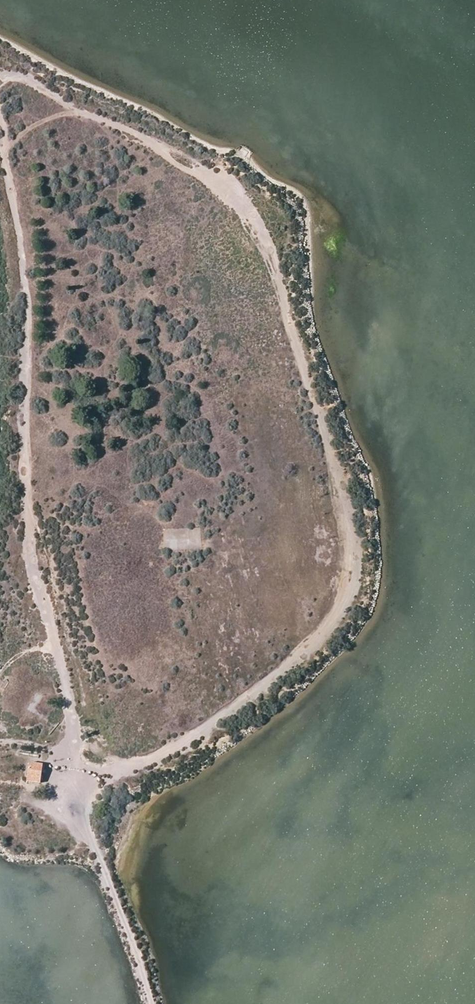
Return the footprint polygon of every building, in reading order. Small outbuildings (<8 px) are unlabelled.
[(24,779),(40,781),(41,762),(27,761),(24,779)]
